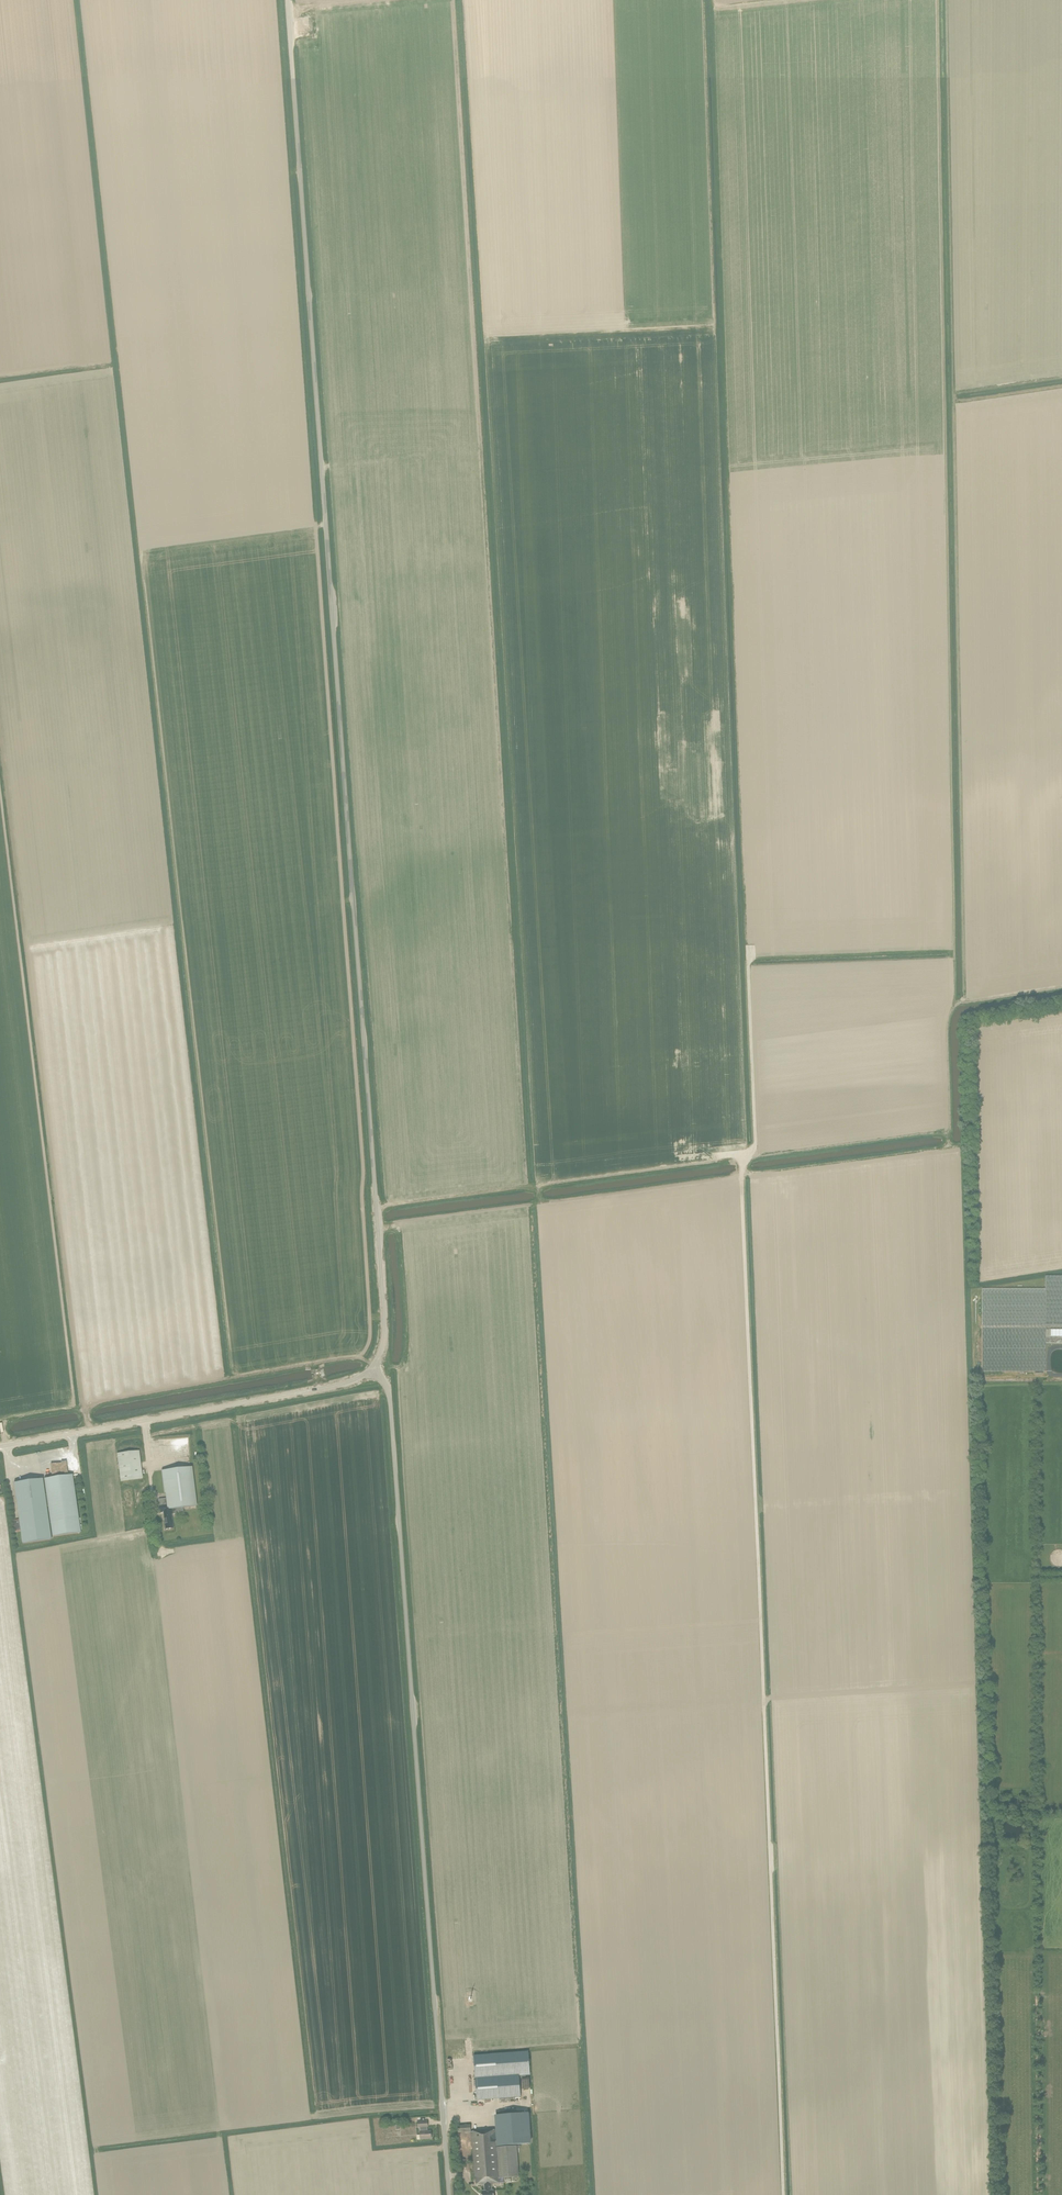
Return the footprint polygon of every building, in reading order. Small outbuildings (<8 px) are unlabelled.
[(1045,1277),(1045,1289),(982,1289),(983,1371),(1046,1371),(1046,1344),(1061,1344),(1061,1277),(1045,1277)] [(139,1451),(117,1454),(121,1481),(143,1478),(139,1451)] [(171,1511),(171,1514),(184,1513),(183,1507),(196,1506),(191,1467),(162,1471),(166,1498),(159,1499),(160,1513),(163,1512),(171,1511)] [(43,1479),(14,1483),(19,1522),(14,1523),(15,1533),(21,1532),(22,1542),(51,1538),(47,1507),(49,1507),(53,1536),(80,1533),(72,1475),(45,1479),(47,1494),(45,1495),(43,1479)] [(173,1528),(171,1514),(171,1511),(163,1512),(165,1529),(173,1528)] [(529,2051),(474,2055),(477,2100),(521,2097),(519,2075),(530,2075),(529,2051)] [(471,2132),(475,2180),(476,2180),(476,2184),(484,2184),(485,2191),(481,2191),(482,2194),(494,2194),(494,2190),(491,2190),(491,2183),(500,2183),(500,2178),(519,2176),(517,2145),(497,2147),(497,2146),(529,2143),(527,2114),(510,2115),(496,2116),(496,2117),(497,2126),(496,2126),(497,2126),(497,2129),(498,2141),(497,2141),(496,2130),(471,2131),(471,2132)] [(428,2126),(427,2120),(417,2121),(418,2127),(420,2127),(420,2131),(420,2135),(417,2135),(417,2139),(432,2138),(431,2130),(428,2131),(427,2126),(428,2126)] [(465,2132),(465,2134),(468,2134),(468,2132),(471,2132),(470,2124),(457,2125),(458,2133),(465,2132)]
